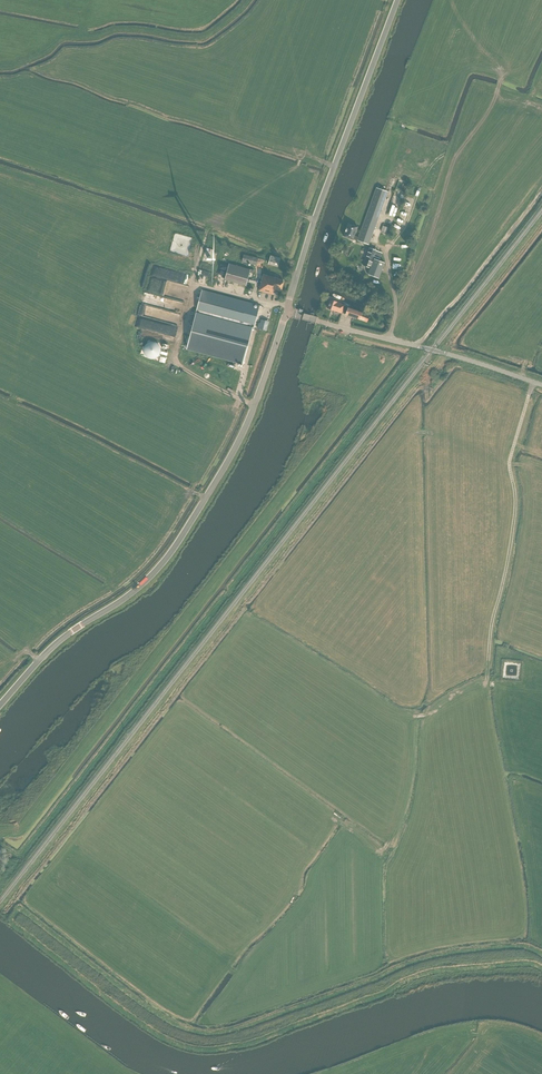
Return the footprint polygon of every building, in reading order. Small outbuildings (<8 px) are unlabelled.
[(377,221),(388,192),(376,188),(366,217),(358,237),(354,236),(358,227),(348,223),(343,236),(353,240),(353,238),(357,240),(357,241),(368,245),(377,221)] [(380,258),(382,253),(369,247),(363,265),(370,268),(374,256),(380,258)] [(256,265),(258,258),(244,254),(242,261),(256,265)] [(278,267),(280,258),(271,255),(268,264),(278,267)] [(379,278),(385,262),(374,259),(368,274),(379,278)] [(224,279),(246,285),(250,269),(228,263),(224,279)] [(280,291),(283,280),(277,279),(278,278),(263,274),(259,291),(273,294),(275,289),(280,291)] [(259,305),(202,290),(186,350),(243,365),(259,305)] [(367,322),(369,316),(362,313),(348,308),(348,307),(339,303),(338,304),(336,303),(337,302),(330,300),(327,308),(334,310),(360,319),(367,322)] [(142,303),(138,314),(159,320),(160,316),(162,316),(164,310),(142,303)] [(267,331),(269,322),(260,319),(258,329),(267,331)] [(190,362),(190,363),(190,364),(190,365),(190,366),(191,367),(191,368),(192,369),(194,370),(195,371),(196,371),(198,372),(199,372),(201,371),(202,371),(203,370),(204,370),(205,369),(206,368),(207,366),(207,365),(207,364),(207,362),(207,361),(206,360),(206,359),(205,357),(204,356),(203,355),(202,355),(201,355),(200,355),(199,354),(198,354),(197,355),(196,355),(195,355),(194,355),(193,356),(193,357),(192,357),(191,358),(190,359),(190,360),(190,361),(190,362)]
